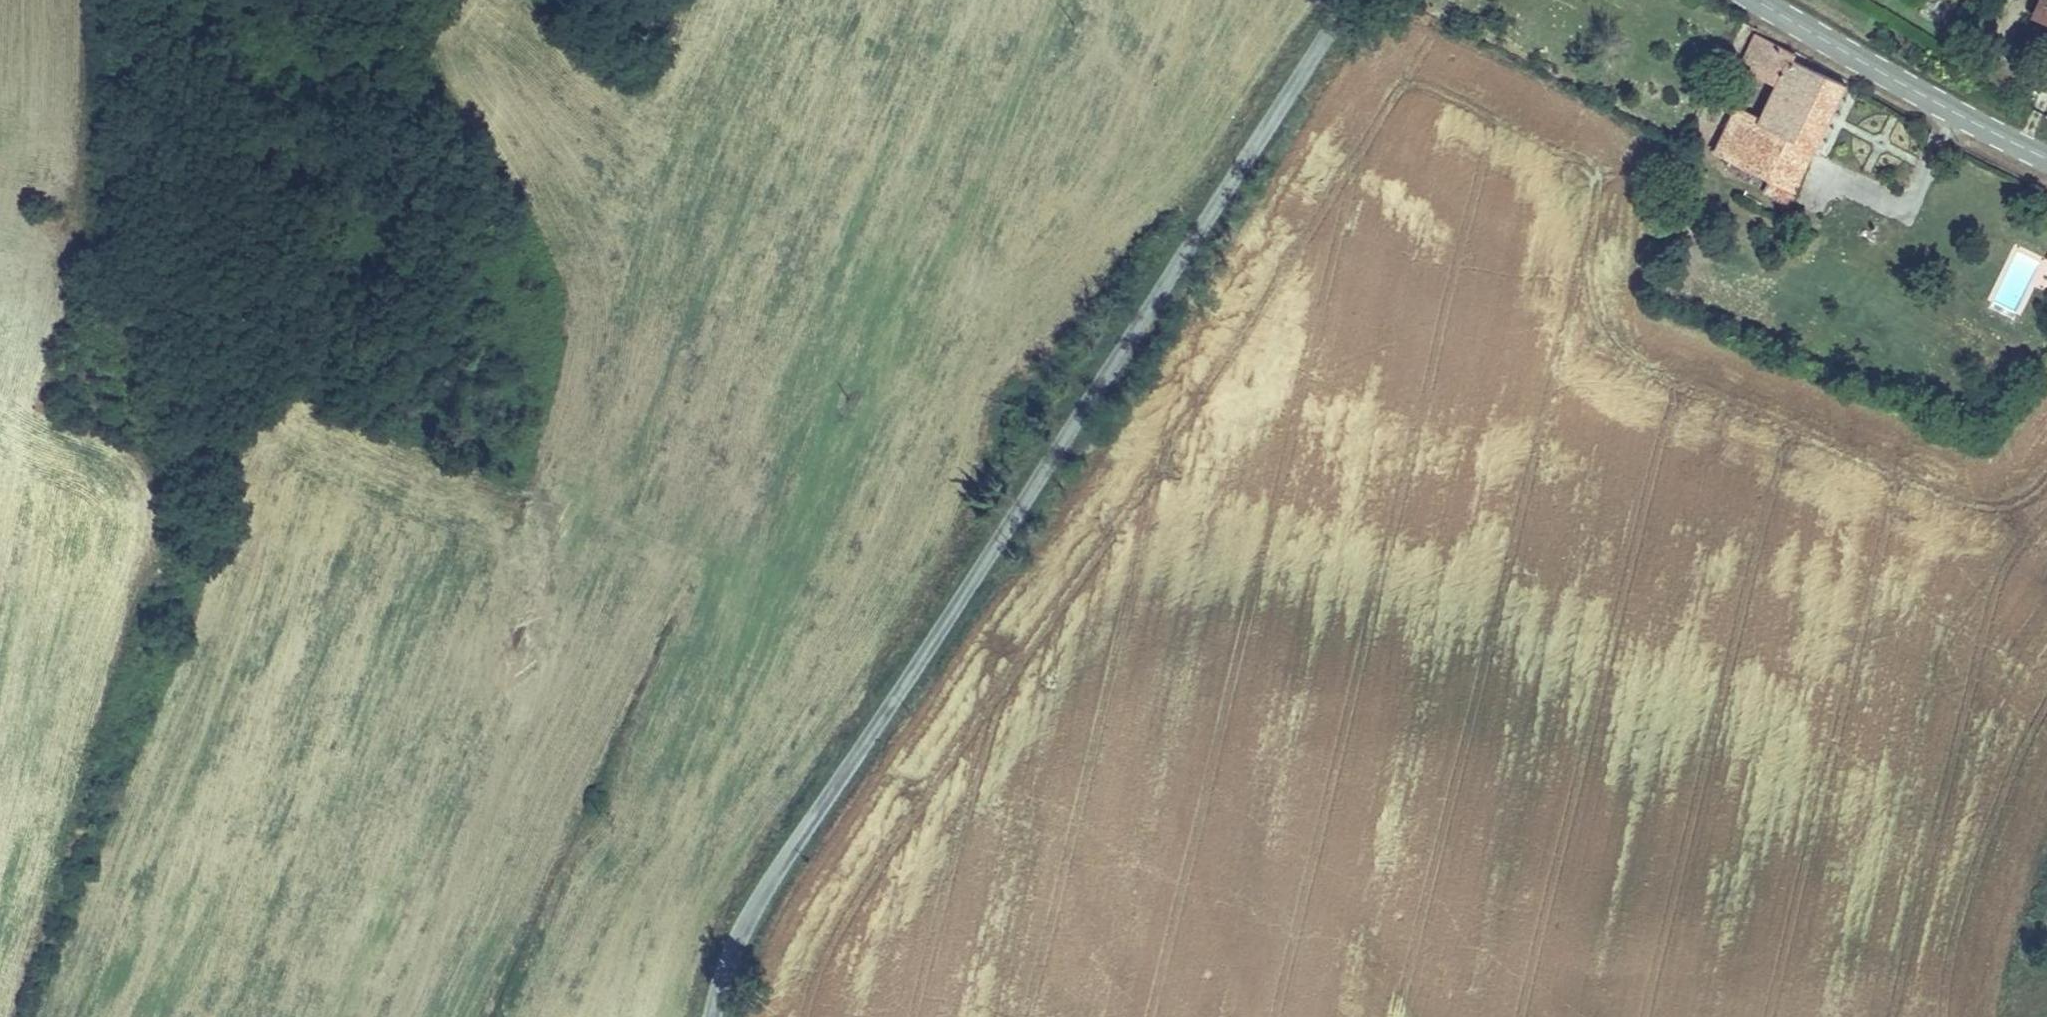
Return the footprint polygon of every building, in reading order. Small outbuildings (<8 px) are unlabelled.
[(1795,45),(1749,25),(1731,58),(1779,82),(1768,107),(1739,93),(1714,150),(1789,187),(1842,76),(1793,55),(1795,45)] [(2046,245),(2032,287),(2046,292),(2046,245)]
